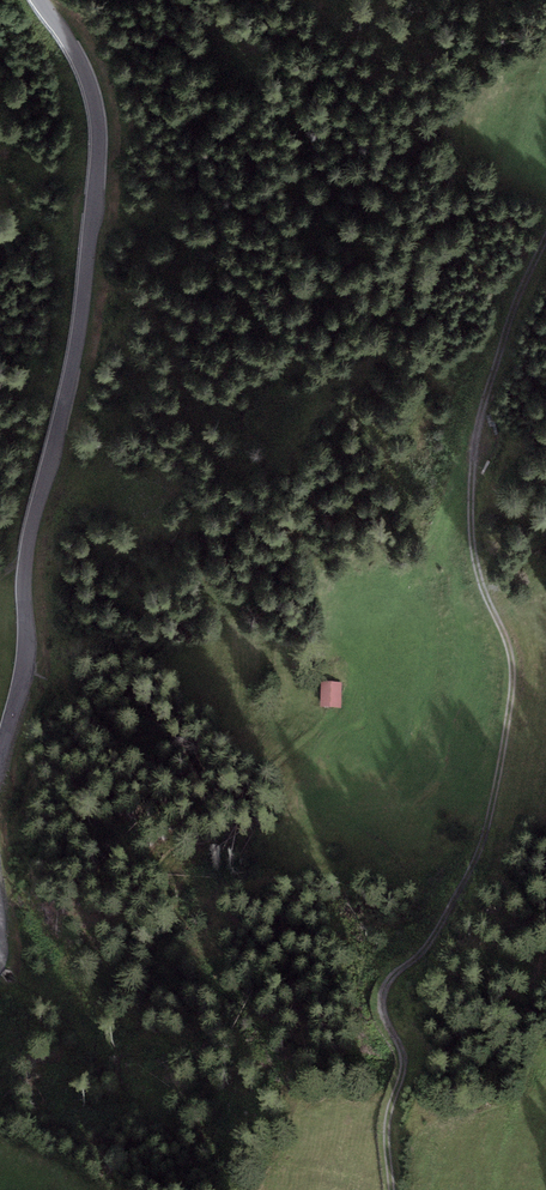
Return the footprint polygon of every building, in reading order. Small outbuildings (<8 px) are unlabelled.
[(340,684),(320,686),(322,709),(342,707),(340,684)]
